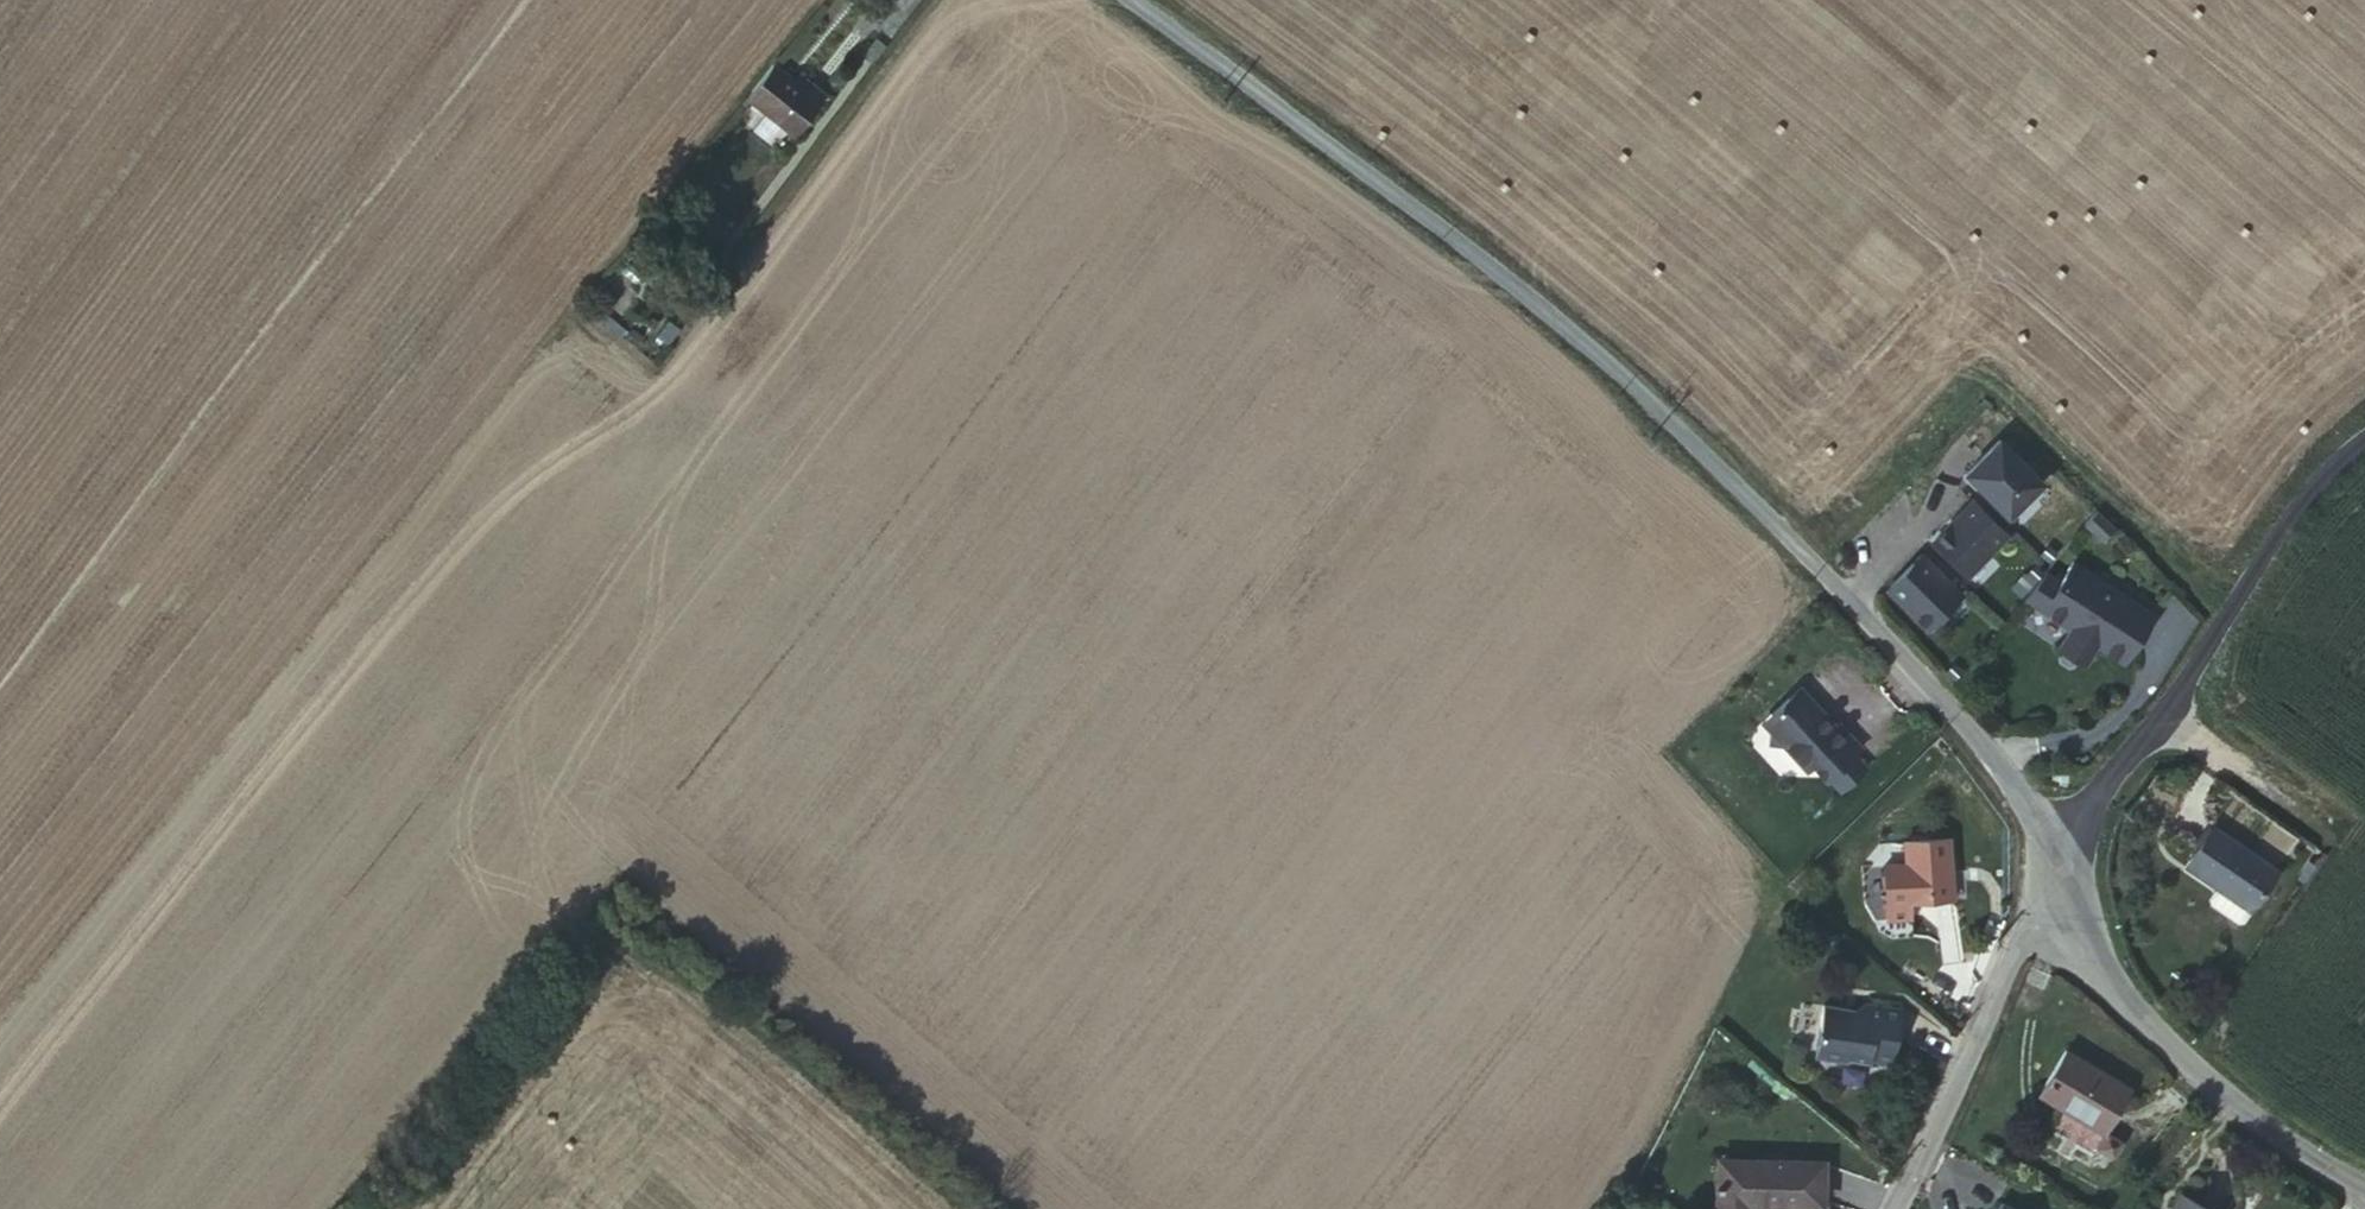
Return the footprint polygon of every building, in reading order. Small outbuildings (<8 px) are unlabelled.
[(798,90),(771,68),(745,99),(794,137),(825,98),(805,82),(798,90)] [(652,335),(666,346),(675,335),(660,324),(652,335)] [(2044,473),(2000,428),(1964,464),(2008,510),(2044,473)] [(1926,545),(1966,582),(2010,536),(1970,498),(1926,545)] [(1925,638),(1966,596),(1921,553),(1881,595),(1925,638)] [(2156,611),(2073,555),(2062,573),(2041,560),(2022,592),(2069,623),(2058,642),(2083,660),(2096,640),(2125,661),(2156,611)] [(1814,764),(1828,779),(1830,778),(1857,753),(1863,747),(1840,723),(1837,725),(1800,687),(1772,713),(1772,731),(1771,744),(1784,744),(1808,770),(1814,764)] [(1772,731),(1772,713),(1763,722),(1772,731)] [(1842,791),(1869,766),(1857,753),(1830,778),(1842,791)] [(2213,827),(2186,868),(2217,889),(2208,903),(2241,926),(2277,870),(2213,827)] [(1906,901),(1949,900),(1946,841),(1904,842),(1906,865),(1906,901)] [(1908,920),(1906,901),(1906,865),(1884,866),(1886,920),(1908,920)] [(1892,1068),(1897,1048),(1903,1008),(1864,999),(1855,1009),(1825,1003),(1815,1056),(1850,1063),(1852,1059),(1892,1068)] [(2067,1048),(2038,1095),(2104,1134),(2132,1088),(2067,1048)] [(2093,1152),(2098,1154),(2107,1141),(2101,1138),(2093,1152)] [(2107,1141),(2098,1154),(2113,1162),(2120,1149),(2107,1141)] [(1825,1162),(1721,1159),(1719,1208),(1749,1208),(1750,1208),(1764,1208),(1824,1208),(1825,1162)] [(2171,1208),(2201,1208),(2178,1196),(2171,1208)]
